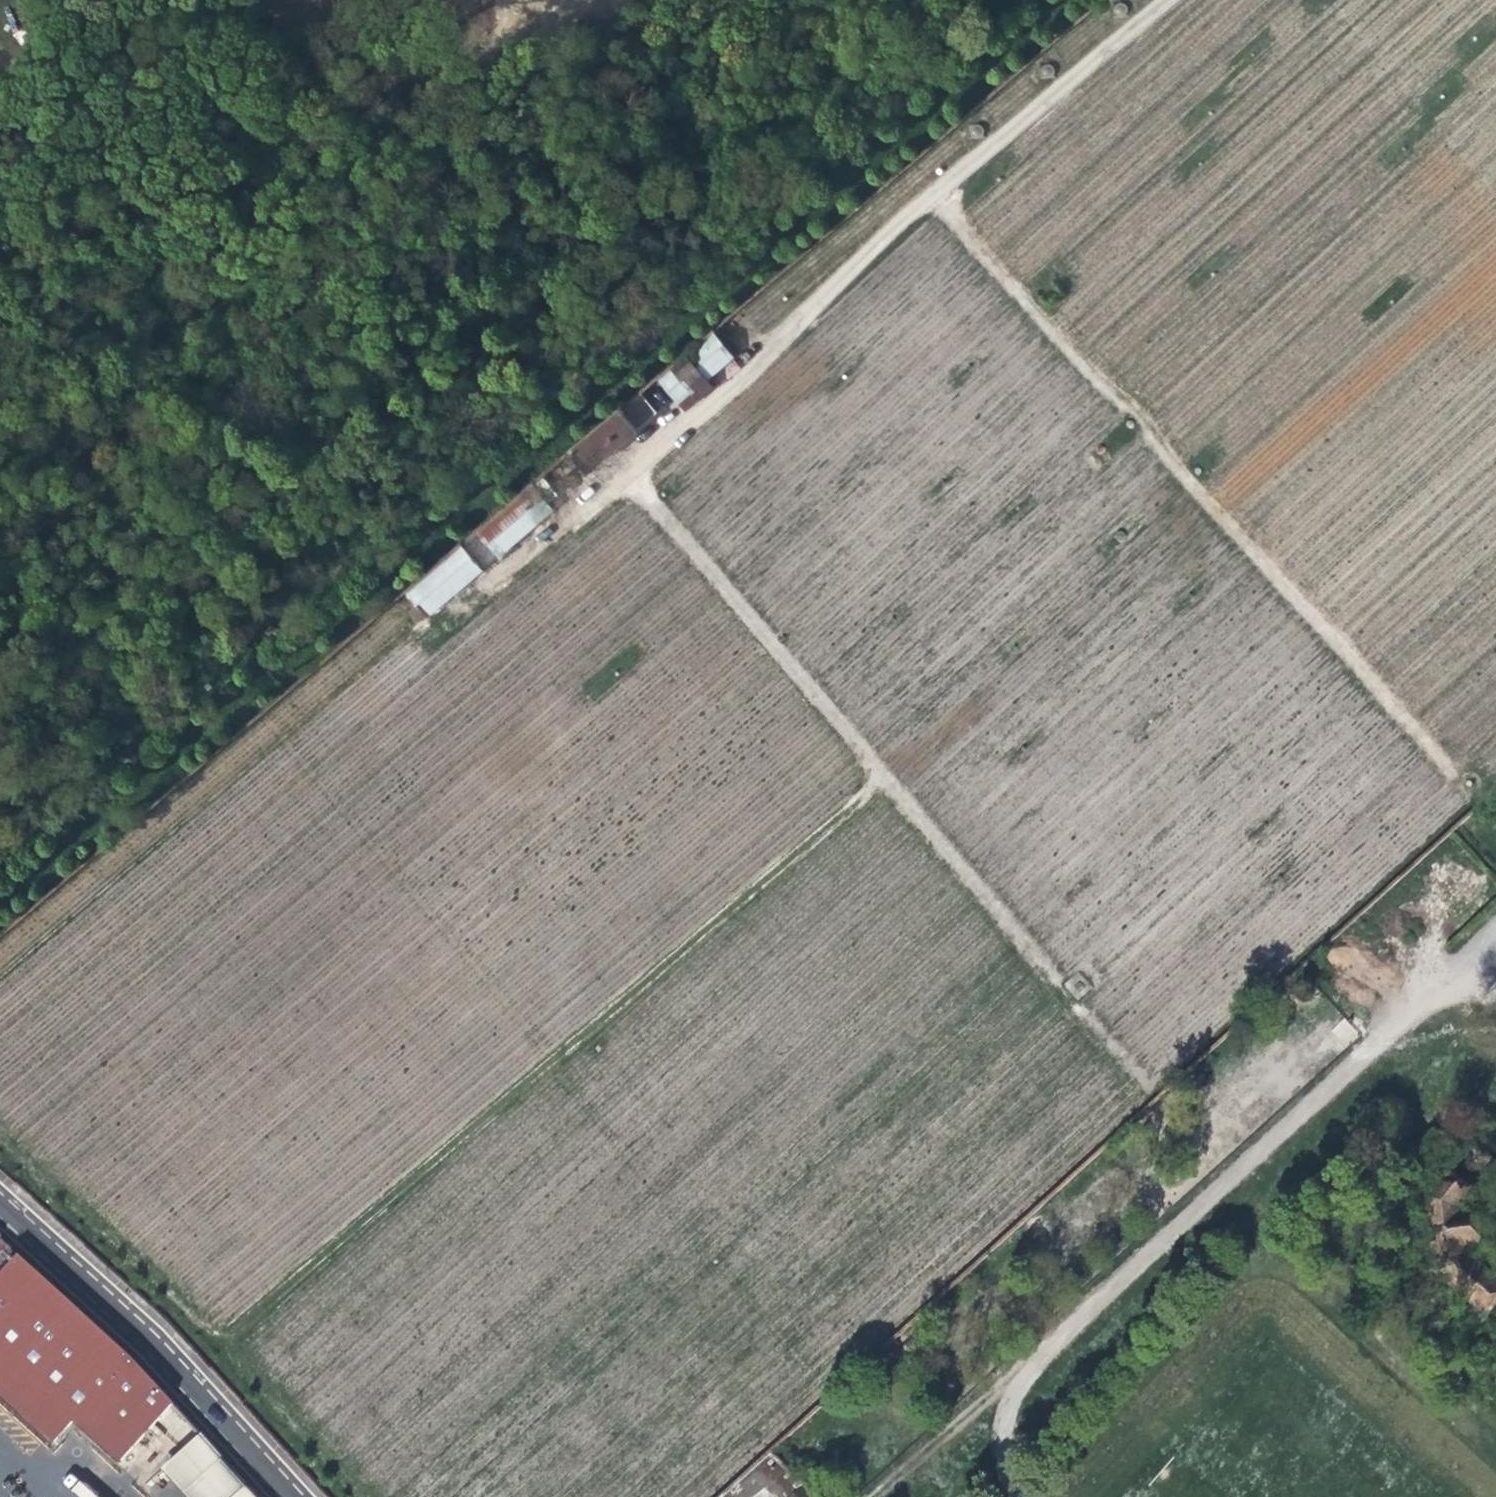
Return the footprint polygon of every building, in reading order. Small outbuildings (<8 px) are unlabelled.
[(659,379),(681,405),(709,382),(735,359),(713,333),(659,379)] [(715,390),(709,382),(681,405),(688,413),(715,390)] [(658,415),(640,394),(568,455),(585,476),(658,415)] [(555,512),(534,485),(408,591),(431,618),(555,512)] [(1489,1167),(1463,1147),(1423,1198),(1434,1271),(1487,1314),(1495,1303),(1495,1280),(1463,1253),(1456,1211),(1489,1167)] [(0,1237),(0,1397),(53,1446),(73,1423),(118,1466),(175,1404),(131,1355),(0,1237)] [(768,1454),(721,1496),(763,1496),(769,1492),(775,1496),(818,1496),(768,1454)] [(223,1457),(189,1488),(197,1496),(238,1496),(250,1486),(223,1457)] [(250,1486),(238,1496),(259,1496),(250,1486)]
